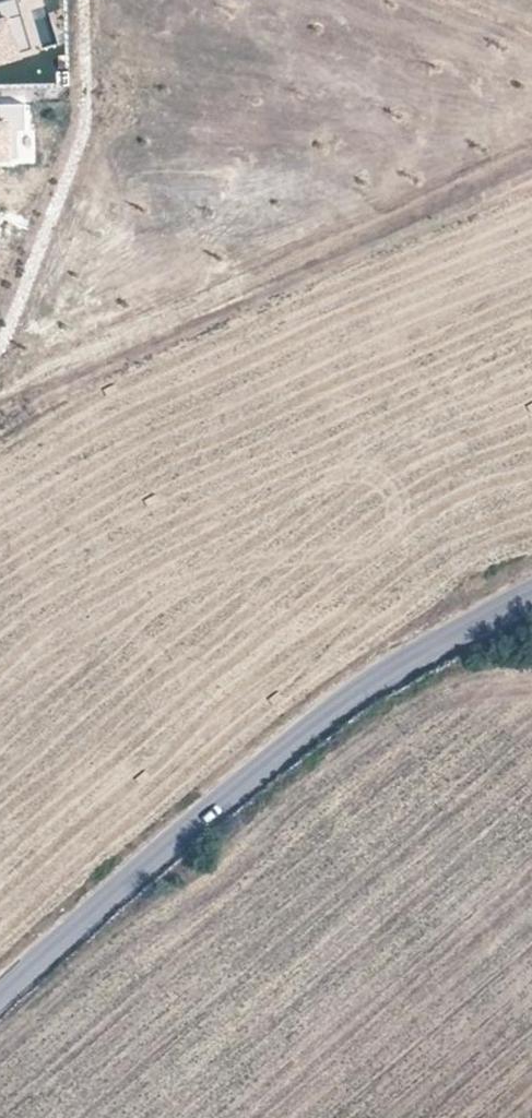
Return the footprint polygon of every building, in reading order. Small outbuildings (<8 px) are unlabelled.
[(0,2),(0,63),(21,57),(11,22),(24,18),(19,0),(8,0),(0,2)] [(35,53),(24,18),(11,22),(21,57),(35,53)] [(16,158),(15,129),(25,129),(24,104),(0,104),(0,159),(16,158)]
